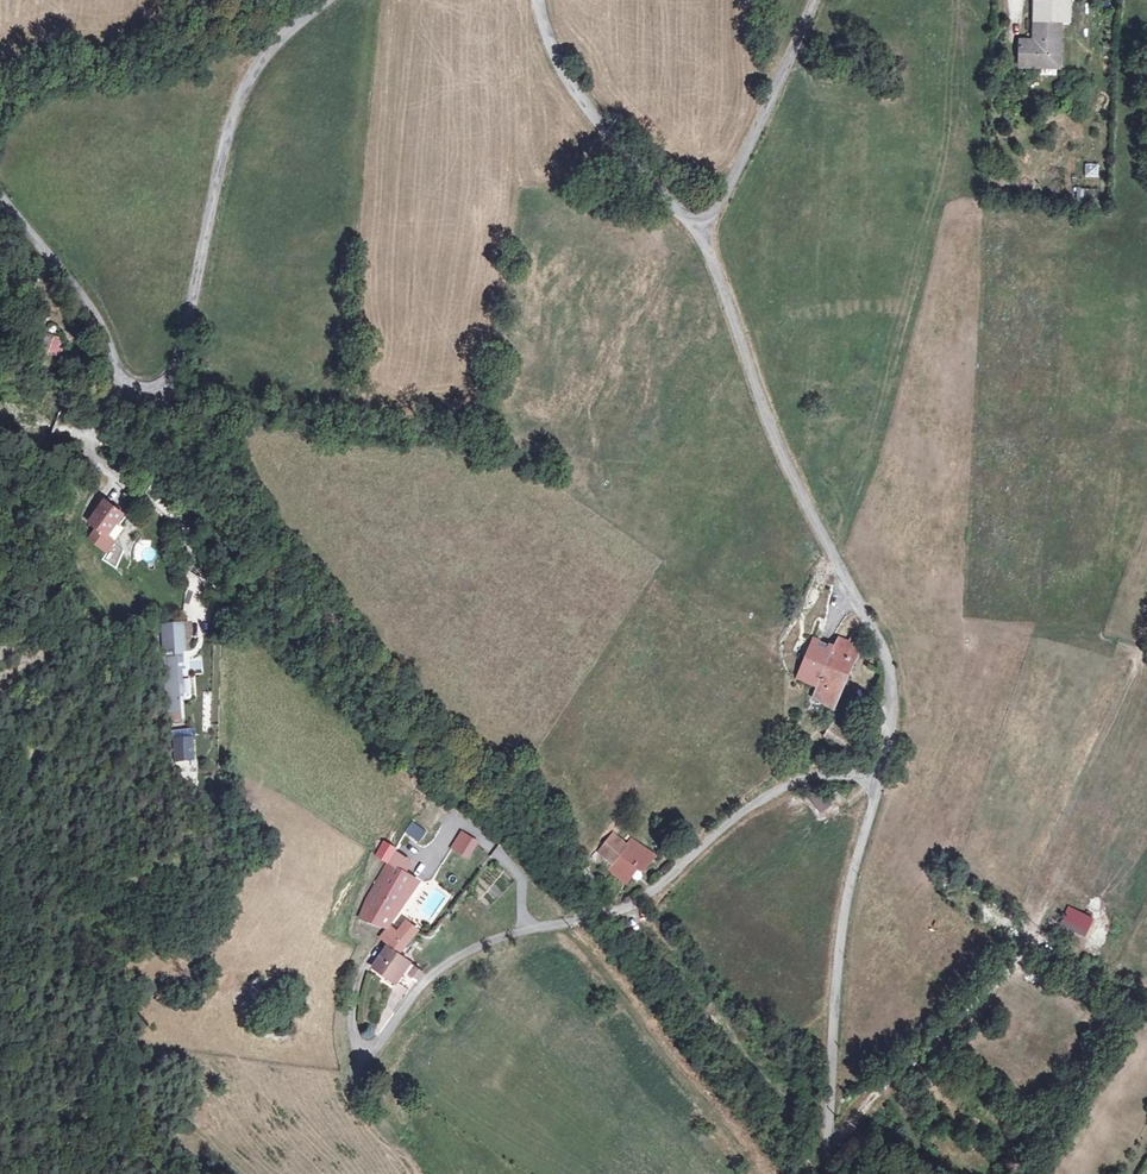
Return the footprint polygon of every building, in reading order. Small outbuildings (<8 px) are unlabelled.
[(1046,3),(1036,3),(1035,40),(1020,40),(1020,66),(1060,67),(1062,21),(1062,12),(1070,12),(1071,0),(1046,0),(1046,3)] [(1070,21),(1070,12),(1062,12),(1062,21),(1070,21)] [(47,330),(43,344),(59,349),(63,334),(47,330)] [(106,539),(115,527),(124,516),(104,501),(87,523),(90,525),(106,539)] [(113,544),(106,539),(90,525),(80,537),(104,556),(113,544)] [(123,533),(115,527),(106,539),(113,544),(123,533)] [(836,650),(821,688),(816,699),(836,708),(846,687),(843,686),(851,667),(855,668),(868,641),(854,636),(851,643),(840,638),(836,650)] [(821,688),(836,650),(819,643),(802,680),(821,688)] [(180,658),(166,658),(169,706),(182,706),(180,658)] [(183,691),(191,692),(192,679),(184,678),(183,691)] [(841,747),(853,732),(839,719),(828,737),(841,747)] [(183,757),(175,757),(175,772),(183,772),(183,757)] [(816,786),(805,793),(817,811),(828,804),(816,786)] [(412,824),(394,852),(405,858),(423,831),(412,824)] [(448,883),(477,845),(461,835),(436,875),(448,883)] [(615,862),(627,845),(614,836),(601,853),(615,862)] [(632,839),(627,845),(615,862),(609,871),(627,884),(639,868),(645,871),(656,856),(632,839)] [(379,859),(386,864),(394,852),(383,845),(376,857),(379,859)] [(394,852),(386,864),(397,871),(405,858),(394,852)] [(397,871),(386,864),(367,897),(358,920),(388,929),(420,884),(397,871)] [(1093,919),(1068,908),(1062,920),(1087,932),(1093,919)] [(393,948),(387,956),(395,961),(400,955),(418,932),(406,924),(388,944),(393,948)] [(395,961),(387,956),(373,974),(392,987),(410,963),(400,955),(395,961)]
